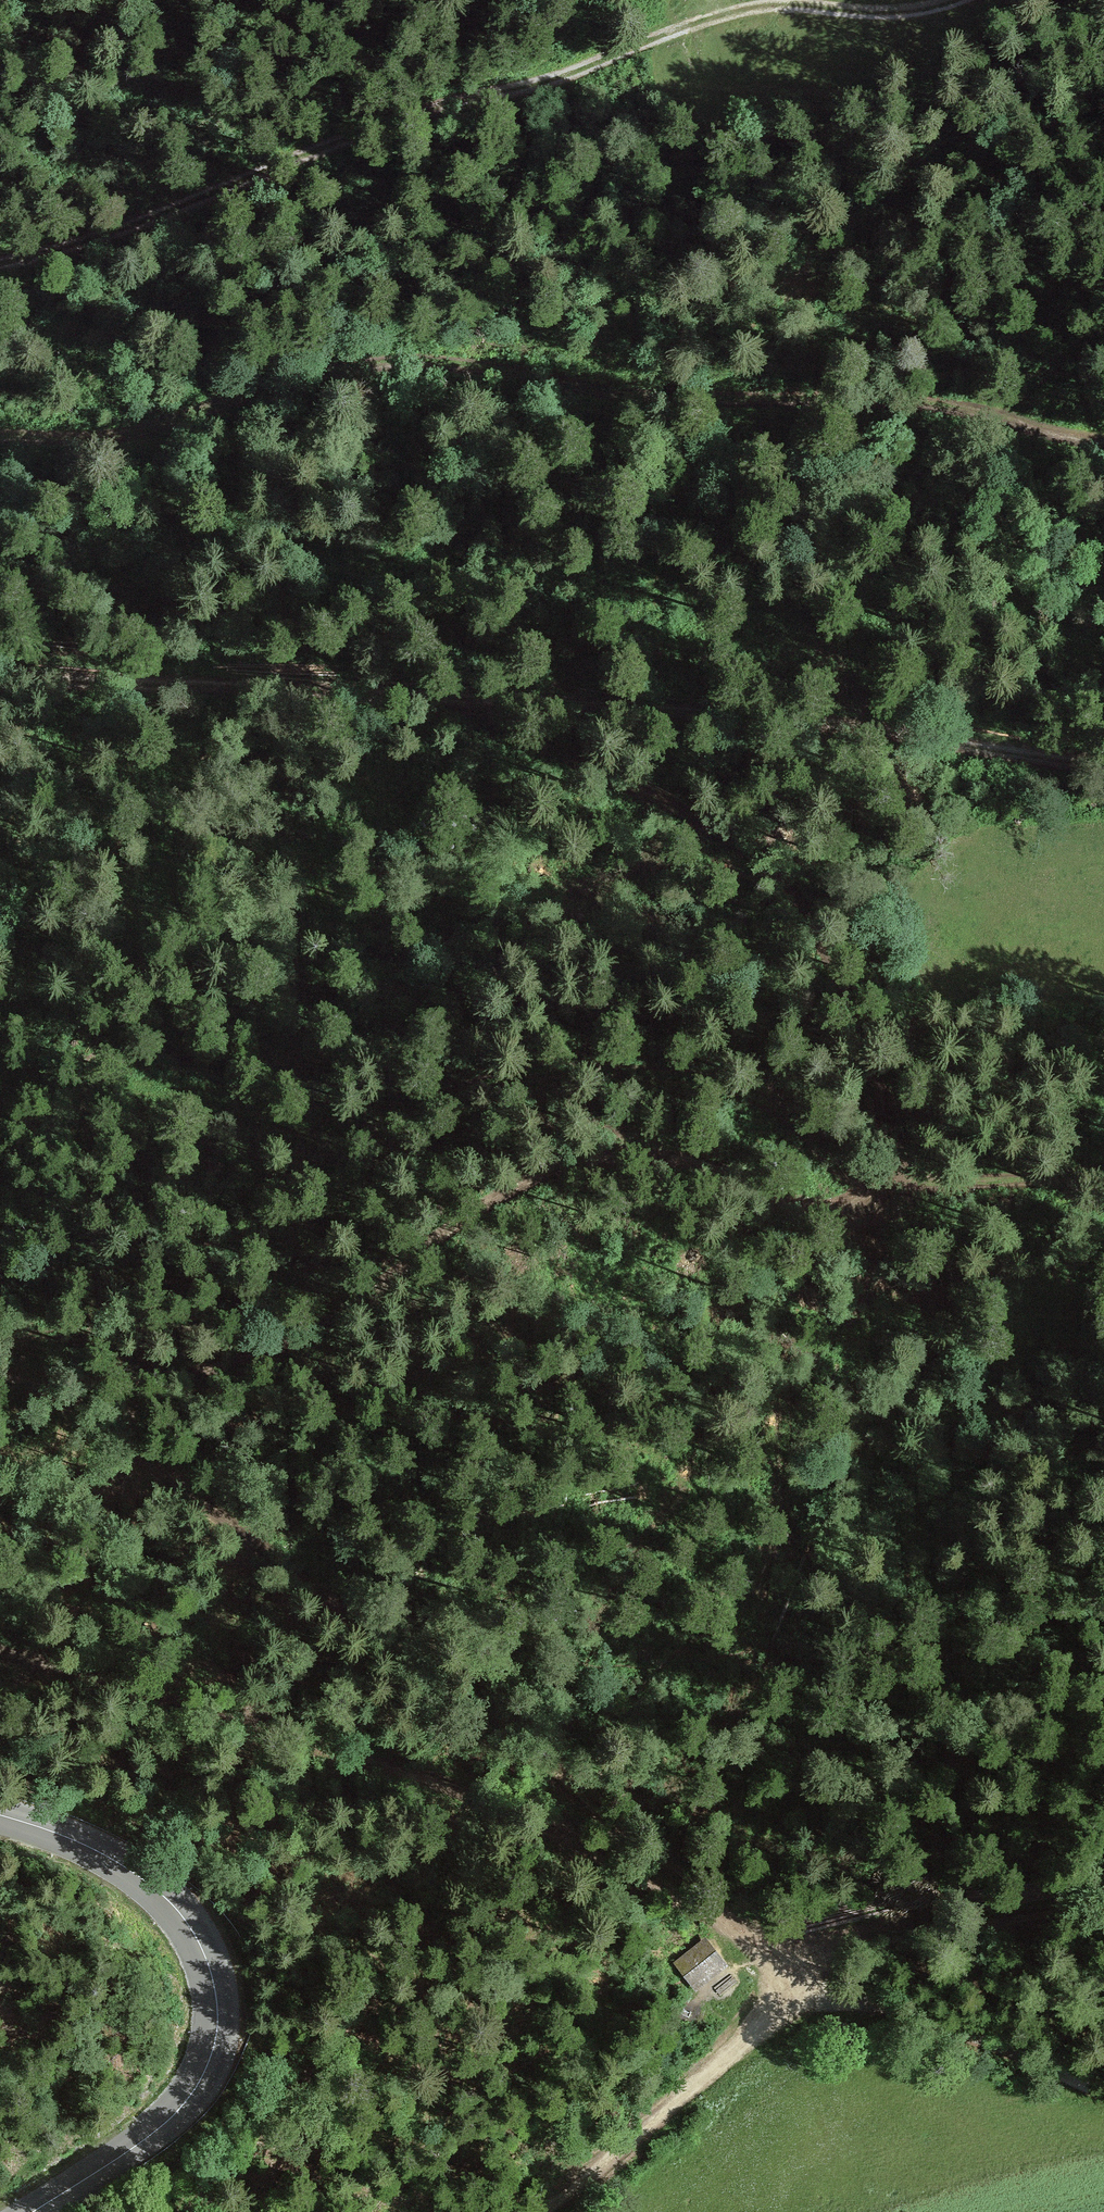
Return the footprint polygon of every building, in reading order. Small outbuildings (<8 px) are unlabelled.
[(698,1991),(728,1966),(705,1937),(674,1963),(698,1991)]
